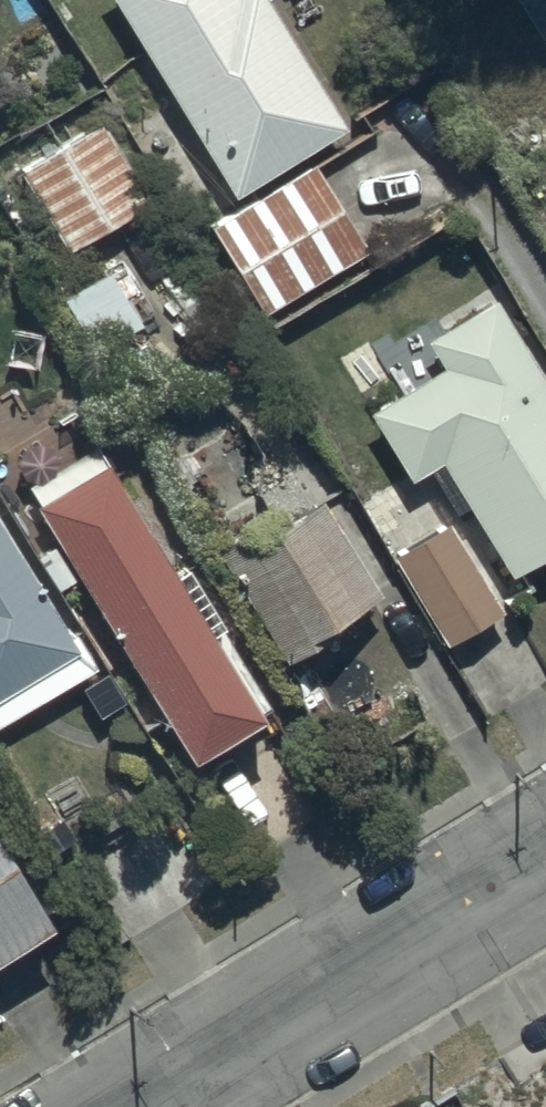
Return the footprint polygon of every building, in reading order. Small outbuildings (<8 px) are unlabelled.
[(227,194),(340,125),(263,0),(107,0),(227,194)] [(534,35),(545,28),(545,0),(513,0),(534,35)] [(97,121),(15,172),(65,251),(147,200),(97,121)] [(304,165),(200,224),(252,314),(355,254),(304,165)] [(484,292),(416,333),(435,364),(361,409),(403,477),(432,459),(501,573),(545,546),(545,394),(484,292)] [(27,503),(181,756),(265,702),(183,567),(170,575),(100,459),(27,503)] [(311,490),(213,554),(279,656),(330,623),(325,615),(372,585),(311,490)] [(445,521),(389,556),(440,641),(497,606),(445,521)] [(89,665),(67,630),(60,634),(0,537),(0,720),(89,665)] [(37,920),(0,863),(0,944),(37,920)]
